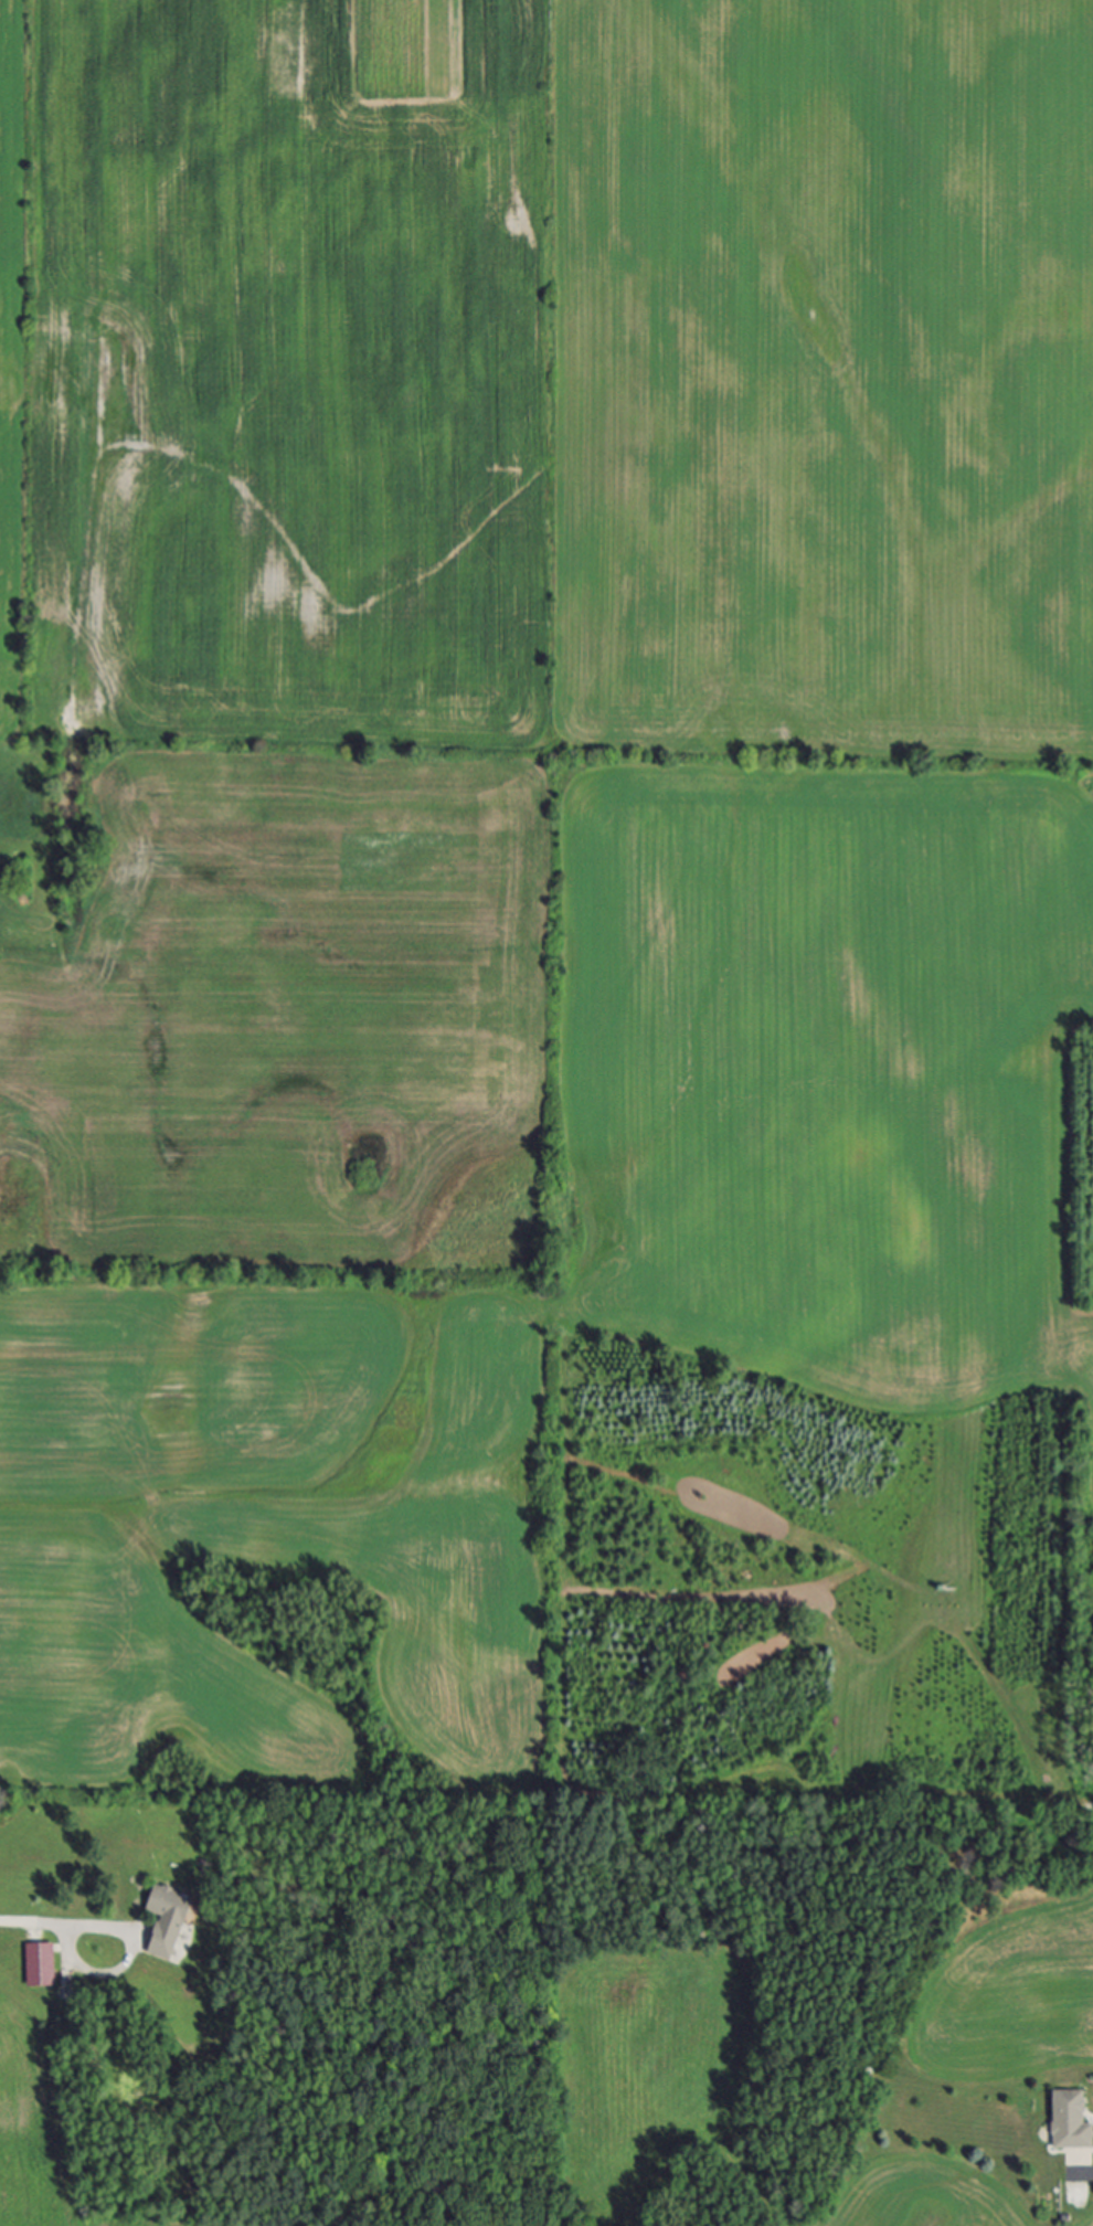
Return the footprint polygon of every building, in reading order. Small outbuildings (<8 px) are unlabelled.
[(199,1898),(179,1964),(150,1955),(162,1917),(148,1912),(157,1885),(199,1898)] [(29,1943),(31,1986),(59,1985),(57,1942),(29,1943)] [(1086,2124),(1092,2124),(1092,2150),(1054,2150),(1054,2092),(1086,2092),(1086,2124)]
